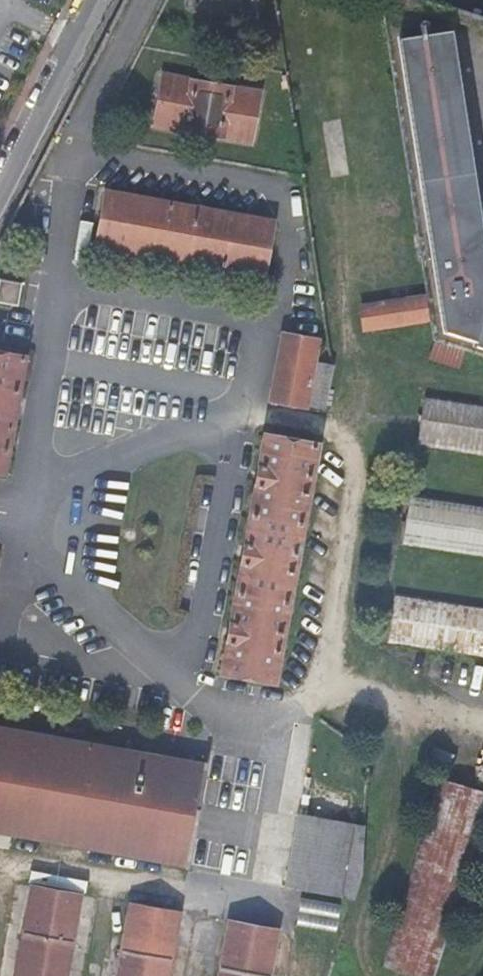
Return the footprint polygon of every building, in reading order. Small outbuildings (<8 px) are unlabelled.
[(193,7),(210,11),(209,12),(238,18),(238,16),(255,20),(258,0),(194,0),(193,7)] [(482,351),(482,290),(442,28),(390,34),(438,337),(448,340),(482,351)] [(258,93),(162,74),(153,123),(250,141),(258,93)] [(271,222),(107,192),(97,245),(263,275),(271,222)] [(0,280),(0,302),(19,305),(22,283),(0,280)] [(362,331),(429,321),(426,298),(359,308),(362,331)] [(318,342),(283,335),(271,401),(306,408),(318,342)] [(457,369),(463,350),(432,341),(426,360),(457,369)] [(0,354),(0,472),(2,473),(23,358),(0,354)] [(423,398),(416,446),(482,456),(482,407),(423,398)] [(318,446),(265,435),(221,673),(274,683),(318,446)] [(409,497),(402,546),(482,558),(482,509),(409,497)] [(394,597),(387,645),(482,660),(482,610),(394,597)] [(0,729),(0,831),(188,865),(206,766),(0,729)] [(382,969),(407,975),(436,975),(482,812),(482,794),(435,780),(382,969)] [(341,823),(298,817),(286,885),(329,894),(341,823)] [(31,886),(15,975),(66,975),(80,895),(31,886)] [(302,897),(300,922),(341,924),(342,899),(302,897)] [(117,975),(168,975),(179,912),(130,904),(117,975)] [(228,921),(218,975),(269,975),(278,930),(228,921)]
